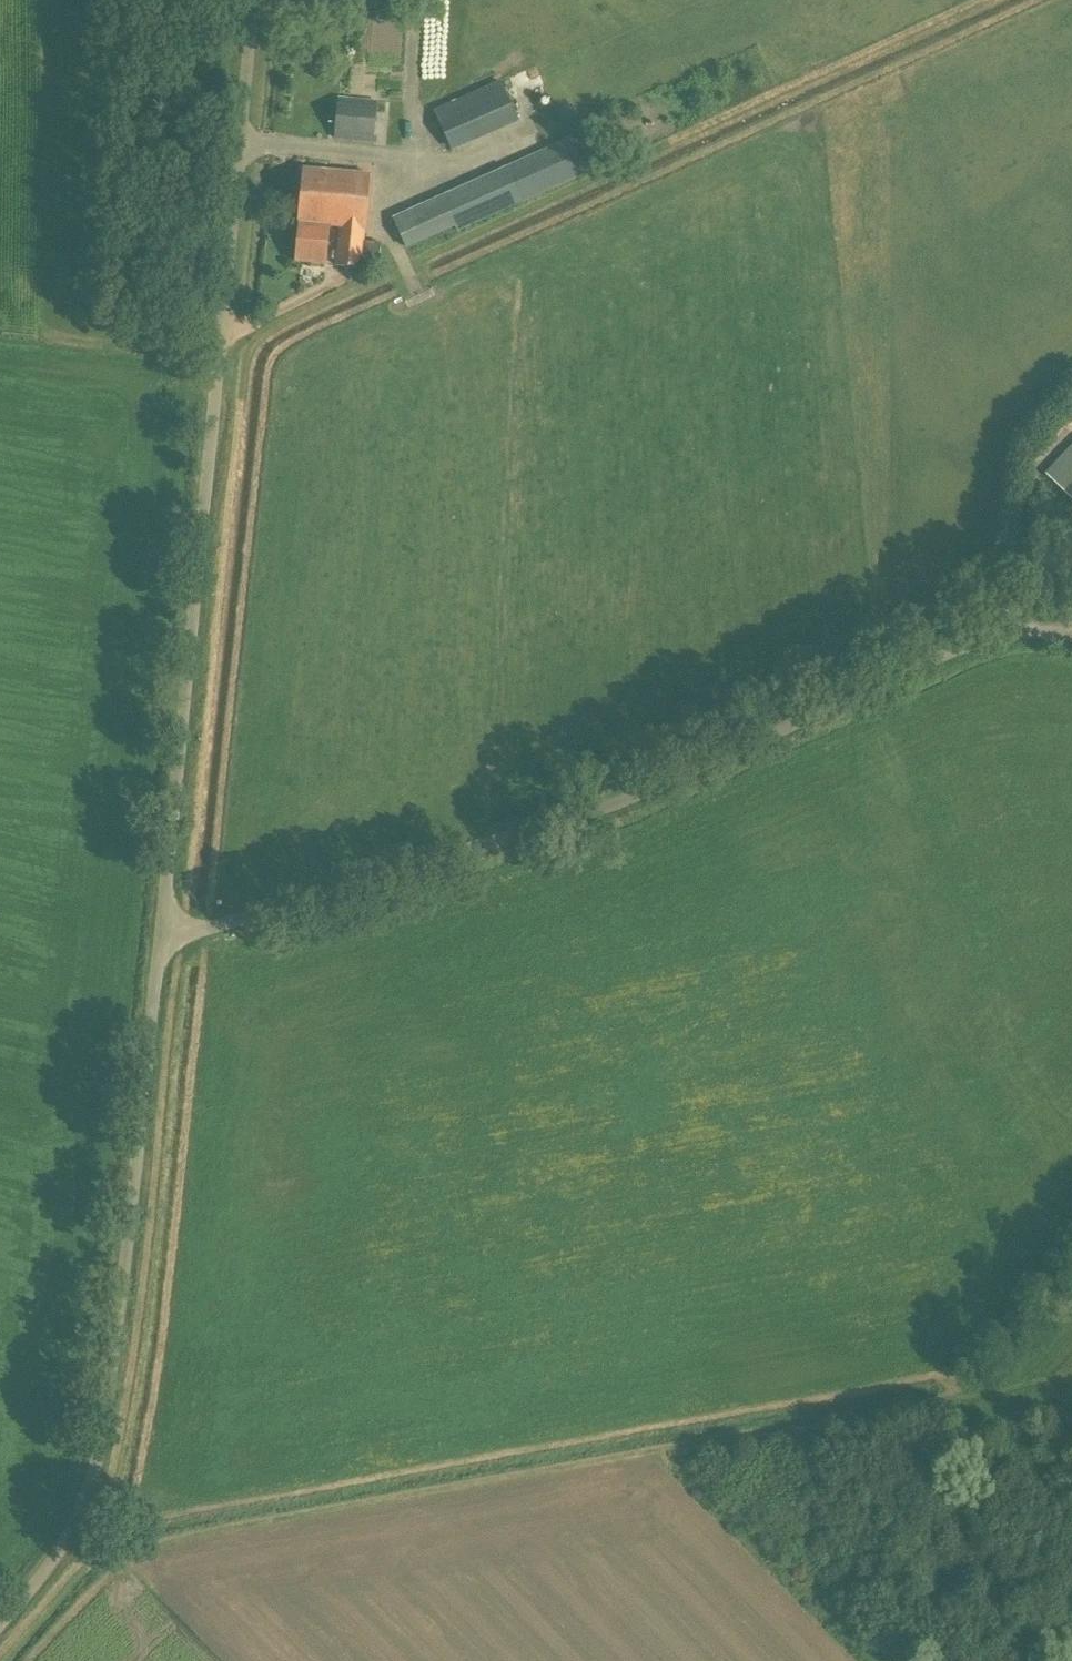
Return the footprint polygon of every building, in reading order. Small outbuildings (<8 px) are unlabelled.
[(433,110),(452,151),(520,122),(502,81),(433,110)] [(377,100),(340,97),(337,139),(374,141),(377,100)] [(569,139),(507,167),(522,203),(585,174),(569,139)] [(443,196),(444,200),(457,228),(458,231),(522,203),(507,167),(507,166),(443,196)] [(300,225),(330,227),(339,228),(336,266),(361,270),(361,269),(379,271),(382,244),(365,242),(371,173),(303,167),(297,224),(300,225)] [(457,228),(444,200),(396,217),(406,247),(457,228)] [(326,265),(330,227),(300,225),(296,261),(326,265)] [(1060,462),(1047,476),(1071,500),(1071,473),(1060,462)]
